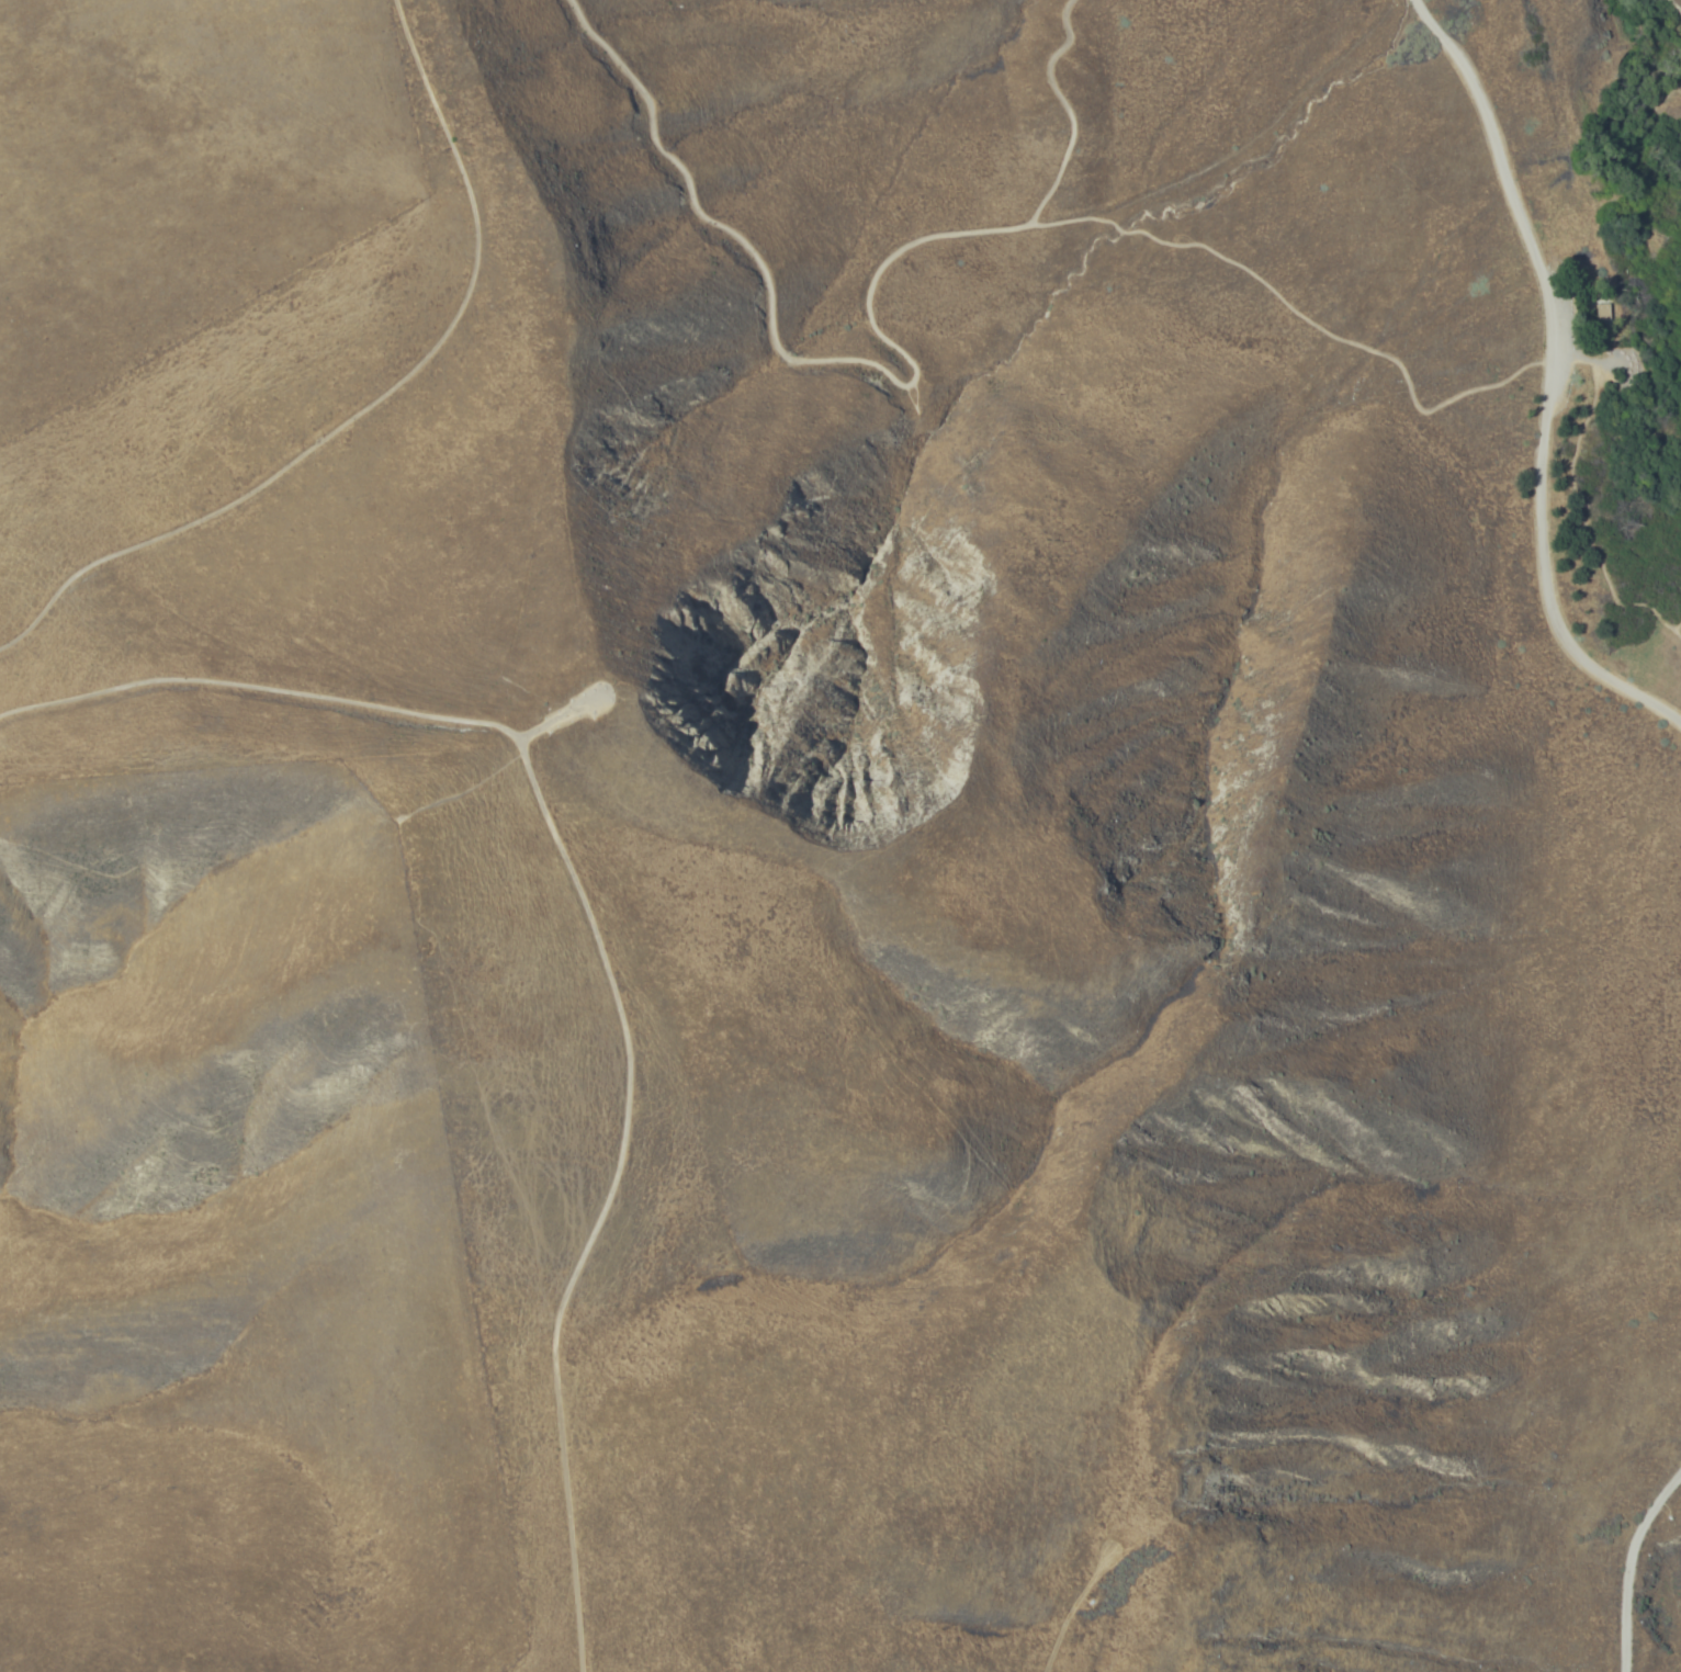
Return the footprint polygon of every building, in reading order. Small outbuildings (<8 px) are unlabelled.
[(1595,303),(1611,303),(1611,323),(1594,323),(1595,303)]
